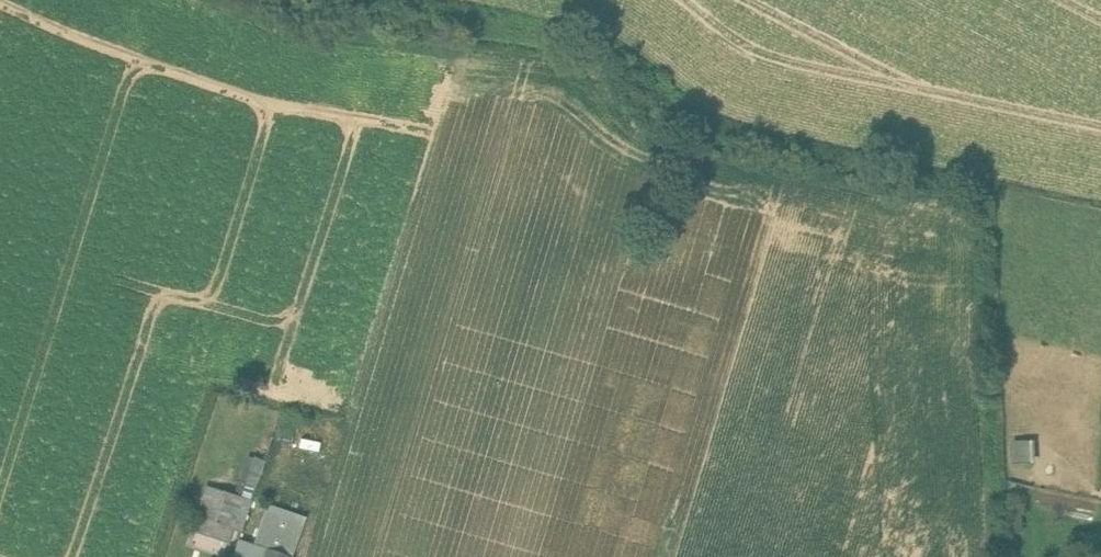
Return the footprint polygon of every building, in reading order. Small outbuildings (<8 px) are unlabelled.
[(1013,460),(1034,460),(1034,439),(1013,439),(1013,460)] [(256,450),(246,482),(241,481),(235,499),(251,503),(255,488),(267,453),(256,450)] [(235,499),(210,491),(201,518),(215,522),(211,533),(225,538),(229,526),(241,530),(251,503),(235,499)] [(238,539),(233,556),(265,556),(267,549),(238,539)] [(267,549),(265,556),(292,556),(267,549)]
